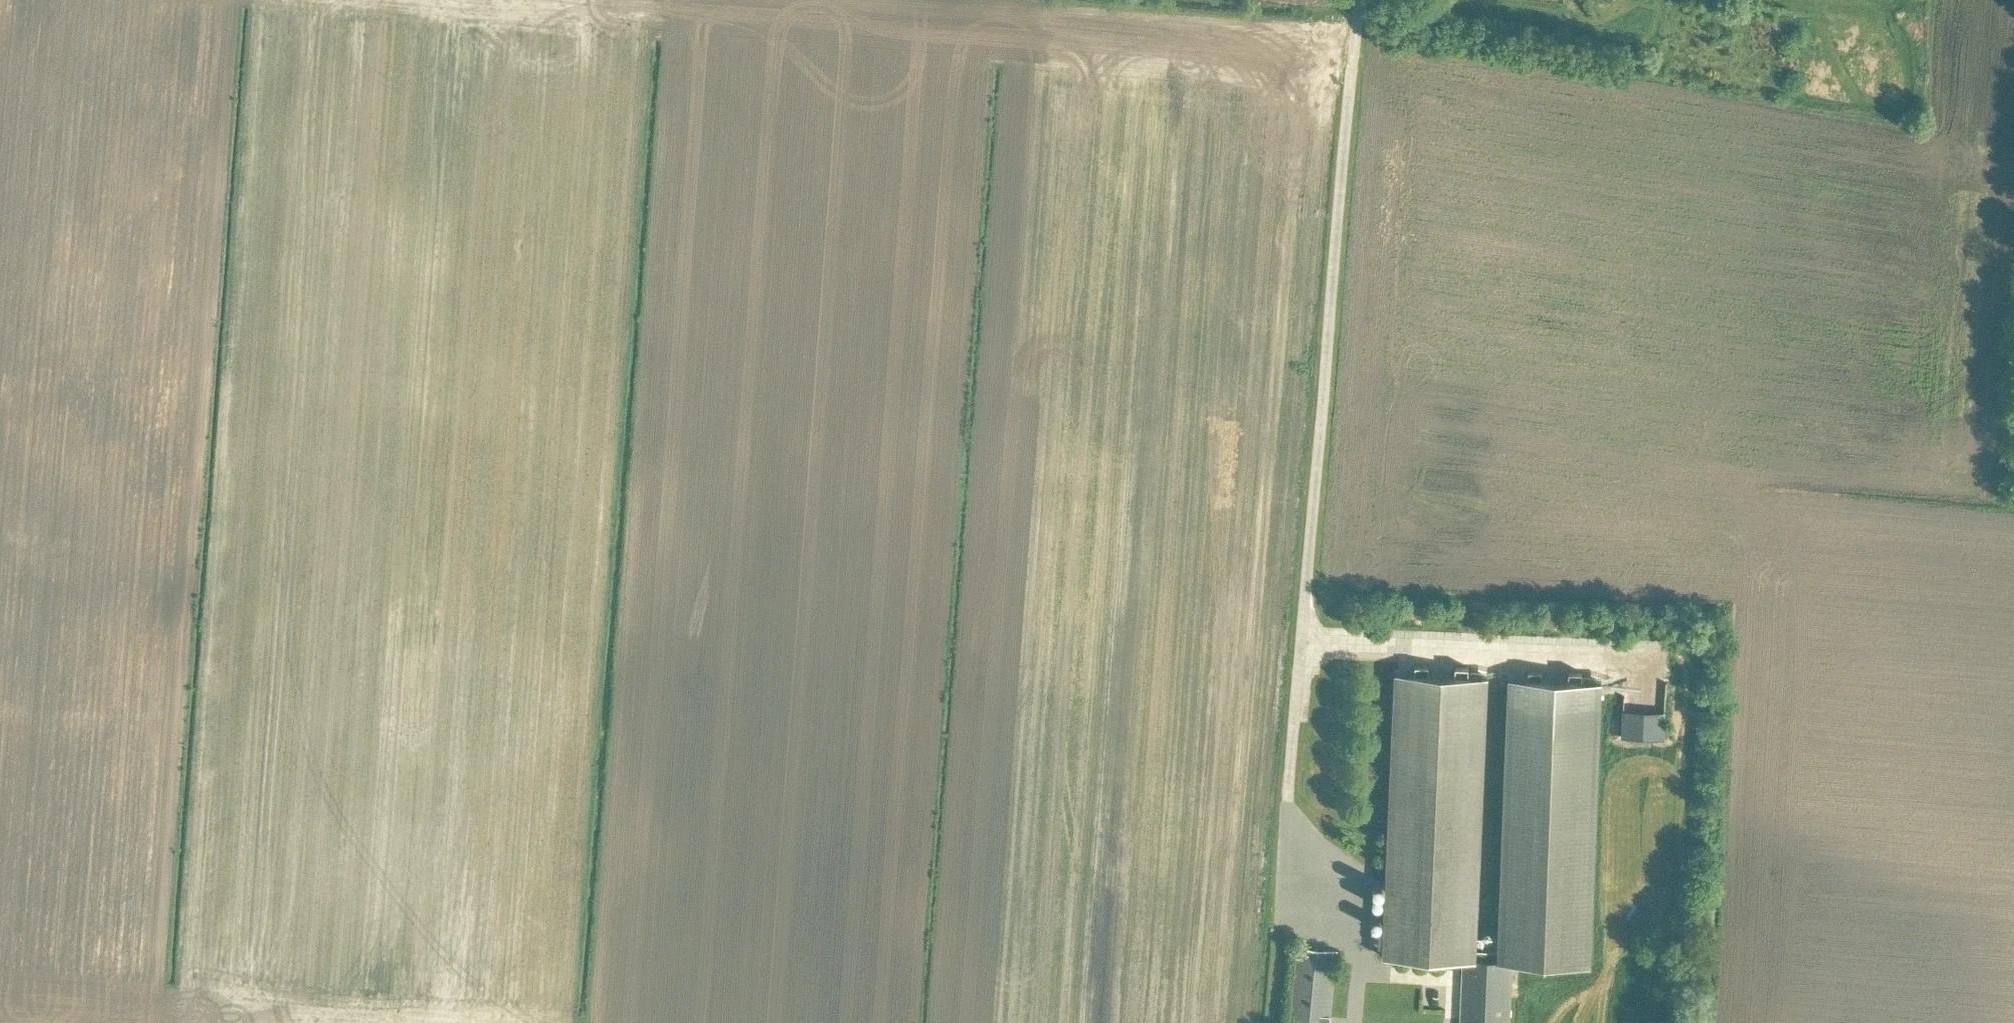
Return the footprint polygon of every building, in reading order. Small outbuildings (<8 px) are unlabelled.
[(1464,958),(1477,958),(1488,677),(1392,673),(1381,954),(1464,958)] [(1497,960),(1512,960),(1591,964),(1602,682),(1509,679),(1497,960)] [(1620,732),(1619,760),(1663,761),(1664,733),(1620,732)] [(1336,950),(1296,946),(1289,1022),(1330,1022),(1336,950)] [(1497,960),(1477,958),(1464,958),(1461,1022),(1509,1022),(1512,960),(1497,960)]
